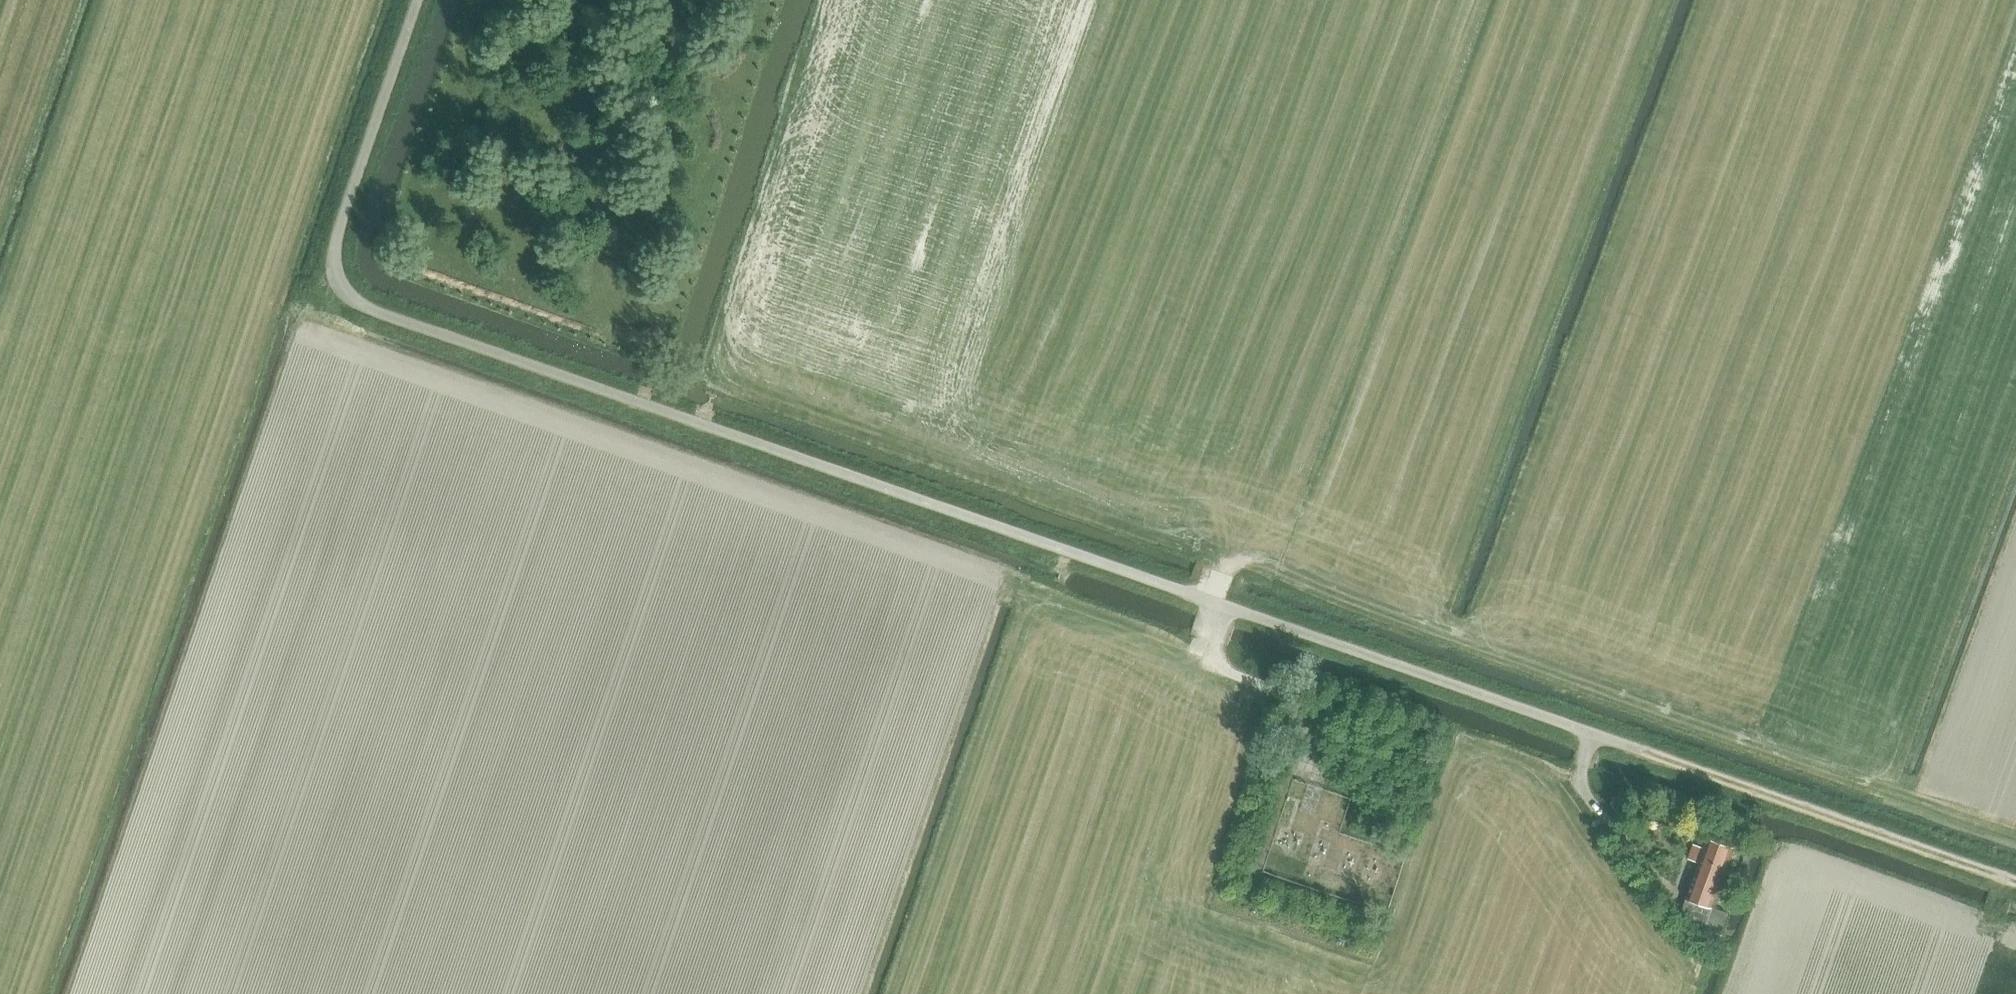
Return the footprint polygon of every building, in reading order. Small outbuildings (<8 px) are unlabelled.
[(1680,921),(1710,931),(1718,908),(1713,906),(1734,846),(1709,837),(1706,847),(1693,843),(1689,858),(1701,861),(1680,921)]
